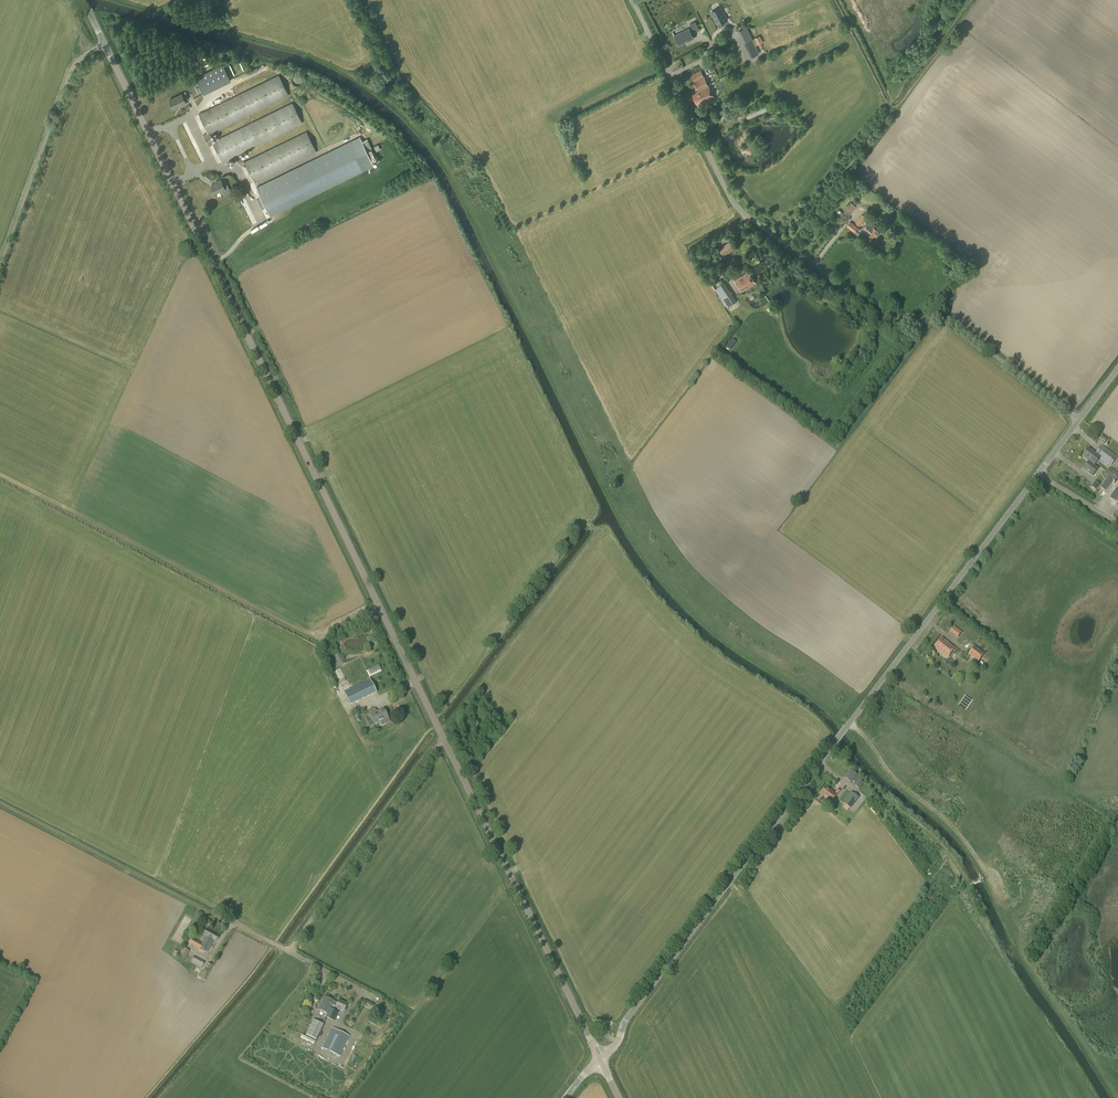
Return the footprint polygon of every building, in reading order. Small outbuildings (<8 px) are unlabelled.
[(718,25),(726,21),(720,7),(711,12),(718,25)] [(747,27),(738,31),(741,36),(749,32),(747,27)] [(676,39),(681,49),(695,41),(691,32),(676,39)] [(752,37),(749,32),(741,36),(743,41),(752,37)] [(758,45),(763,42),(760,36),(755,39),(758,45)] [(760,53),(756,46),(753,40),(752,37),(743,41),(751,58),(760,53)] [(197,70),(199,76),(205,74),(203,68),(197,70)] [(704,101),(714,97),(701,70),(691,75),(699,91),(696,92),(696,93),(693,95),(697,104),(703,101),(704,101)] [(213,144),(222,162),(327,111),(317,91),(212,142),(209,134),(288,95),(279,75),(198,115),(207,133),(203,135),(209,146),(213,144)] [(211,90),(204,75),(198,78),(205,93),(211,90)] [(182,106),(186,104),(185,100),(188,99),(186,94),(182,96),(181,94),(169,100),(173,109),(181,105),(182,106)] [(245,164),(253,182),(356,132),(346,113),(244,162),(242,157),(237,160),(240,166),(245,164)] [(206,161),(188,122),(183,124),(202,163),(206,161)] [(360,137),(256,188),(261,197),(257,199),(261,209),(266,207),(270,216),(373,166),(371,162),(376,159),(366,140),(362,142),(360,137)] [(225,181),(222,182),(220,179),(217,181),(217,182),(210,186),(214,194),(225,189),(228,188),(227,185),(225,181)] [(239,195),(251,225),(257,223),(245,193),(239,195)] [(848,217),(856,206),(851,202),(843,213),(848,217)] [(860,226),(867,217),(862,214),(855,223),(860,226)] [(855,233),(859,228),(850,221),(846,226),(855,233)] [(871,237),(873,235),(876,238),(881,232),(877,230),(868,222),(862,230),(871,237)] [(722,254),(734,246),(730,241),(718,250),(719,251),(720,253),(719,254),(719,255),(721,254),(722,254)] [(742,292),(755,283),(748,272),(735,281),(742,292)] [(717,286),(712,279),(708,281),(714,290),(715,289),(727,307),(737,301),(724,282),(717,286)] [(776,312),(777,310),(771,304),(766,310),(770,314),(773,310),(776,312)] [(1104,445),(1108,440),(1102,436),(1099,441),(1104,445)] [(1094,465),(1100,457),(1111,466),(1117,458),(1102,445),(1095,453),(1089,448),(1082,456),(1089,462),(1094,465)] [(1098,468),(1094,465),(1089,462),(1083,469),(1092,476),(1098,468)] [(1117,479),(1117,473),(1110,467),(1105,474),(1116,483),(1117,479)] [(1105,491),(1108,486),(1112,481),(1108,477),(1104,483),(1100,487),(1105,491)] [(1091,487),(1094,489),(1096,490),(1100,485),(1096,481),(1091,487)] [(1109,497),(1117,504),(1117,486),(1109,497)] [(948,658),(955,648),(941,638),(934,648),(948,658)] [(978,663),(985,654),(975,646),(968,655),(978,663)] [(339,653),(334,656),(340,666),(345,663),(339,653)] [(370,674),(381,669),(379,665),(368,670),(370,674)] [(344,692),(350,704),(376,692),(370,680),(344,692)] [(402,685),(404,690),(414,687),(412,682),(402,685)] [(844,696),(839,701),(841,704),(847,698),(844,696)] [(390,721),(384,709),(377,712),(375,708),(368,711),(374,724),(380,721),(381,725),(390,721)] [(852,783),(858,775),(851,769),(844,777),(852,783)] [(859,789),(864,783),(858,778),(853,784),(859,789)] [(835,793),(832,790),(826,786),(820,794),(831,803),(840,791),(838,789),(835,793)] [(859,798),(851,792),(849,795),(856,801),(859,798)] [(206,929),(203,935),(206,936),(202,943),(191,938),(188,943),(207,953),(214,940),(216,942),(219,936),(206,929)] [(183,947),(179,955),(186,959),(190,951),(183,947)] [(201,968),(204,962),(194,956),(190,962),(201,968)] [(208,973),(213,966),(207,963),(203,970),(208,973)] [(204,980),(207,974),(201,971),(198,976),(204,980)] [(324,996),(318,1009),(326,1013),(325,1017),(335,1021),(339,1012),(330,1008),(331,1005),(335,1007),(344,1012),(347,1004),(339,1000),(337,1003),(324,996)] [(352,1016),(357,1013),(353,1006),(348,1009),(352,1016)] [(387,1017),(390,1012),(378,1006),(375,1011),(387,1017)] [(306,1035),(316,1040),(324,1025),(313,1020),(306,1035)] [(340,1057),(349,1036),(332,1027),(322,1048),(340,1057)] [(316,1048),(311,1045),(314,1040),(308,1037),(302,1047),(313,1053),(316,1048)]
